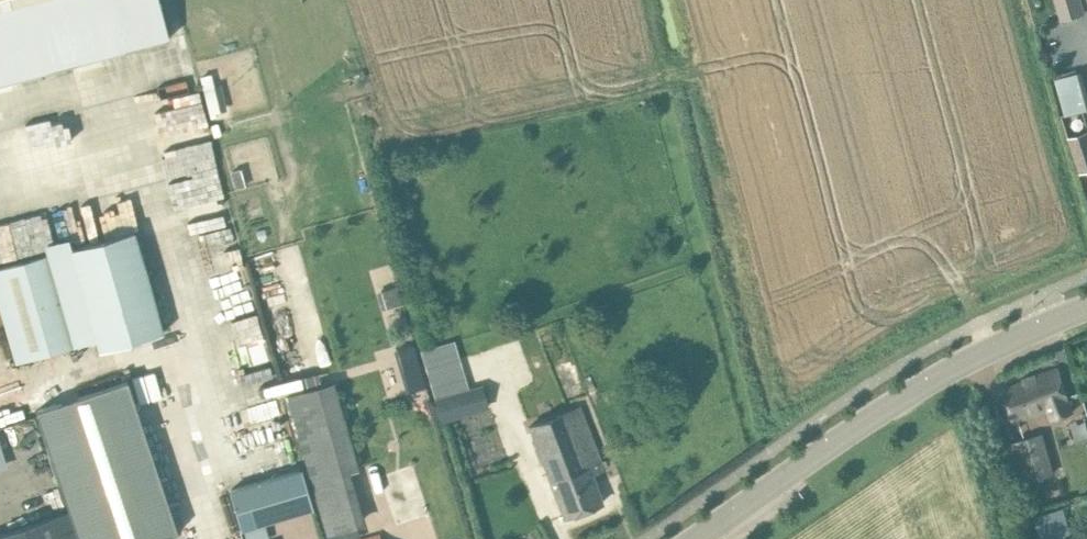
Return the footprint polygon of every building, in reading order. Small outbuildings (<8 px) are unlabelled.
[(170,36),(160,0),(0,0),(0,82),(170,36)] [(1055,14),(1058,26),(1064,25),(1066,34),(1086,28),(1086,24),(1081,1),(1058,6),(1060,12),(1055,14)] [(1086,110),(1086,85),(1083,71),(1055,78),(1065,115),(1086,110)] [(1069,138),(1080,171),(1086,169),(1086,132),(1069,138)] [(117,235),(114,208),(85,212),(88,238),(117,235)] [(0,269),(0,306),(16,363),(96,339),(99,348),(159,331),(130,232),(72,249),(69,236),(45,243),(49,255),(0,269)] [(397,285),(376,291),(381,309),(402,303),(397,285)] [(418,343),(442,420),(484,407),(479,389),(467,392),(449,333),(418,343)] [(417,357),(400,362),(409,391),(425,386),(417,357)] [(1002,390),(1009,411),(1012,420),(1047,409),(1050,420),(1073,412),(1058,367),(1022,380),(1022,382),(1002,390)] [(163,536),(177,530),(128,381),(37,410),(69,508),(78,538),(164,538),(163,536)] [(286,392),(325,534),(364,524),(349,471),(358,468),(334,381),(286,392)] [(529,427),(556,496),(564,517),(602,502),(592,475),(604,470),(596,449),(580,407),(529,427)] [(1041,433),(1007,442),(1018,481),(1019,481),(1027,479),(1028,479),(1052,474),(1041,433)] [(301,468),(252,482),(229,489),(242,529),(312,509),(301,468)] [(69,508),(0,532),(0,538),(78,538),(69,508)]
